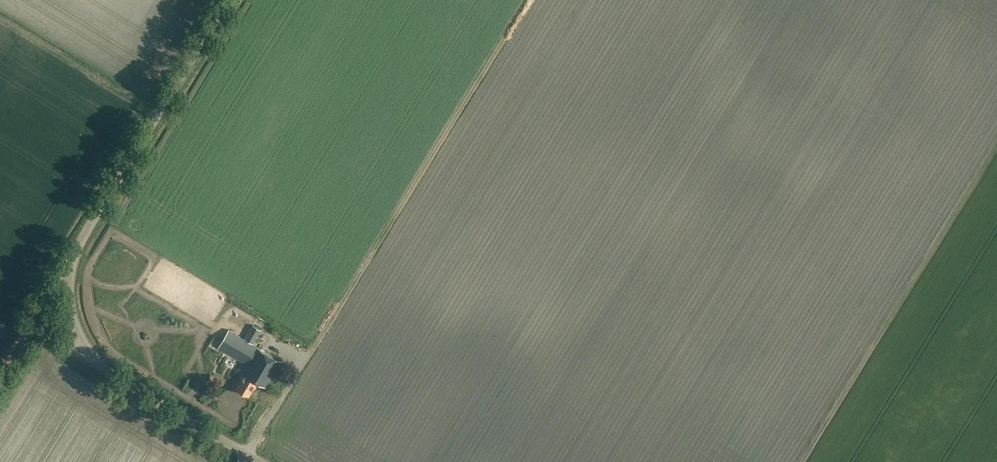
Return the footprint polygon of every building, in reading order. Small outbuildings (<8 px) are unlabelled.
[(262,330),(252,324),(244,338),(229,329),(218,347),(247,364),(242,373),(243,373),(239,379),(241,380),(236,388),(249,396),(254,388),(255,389),(259,382),(266,387),(282,361),(253,344),(262,330)]
